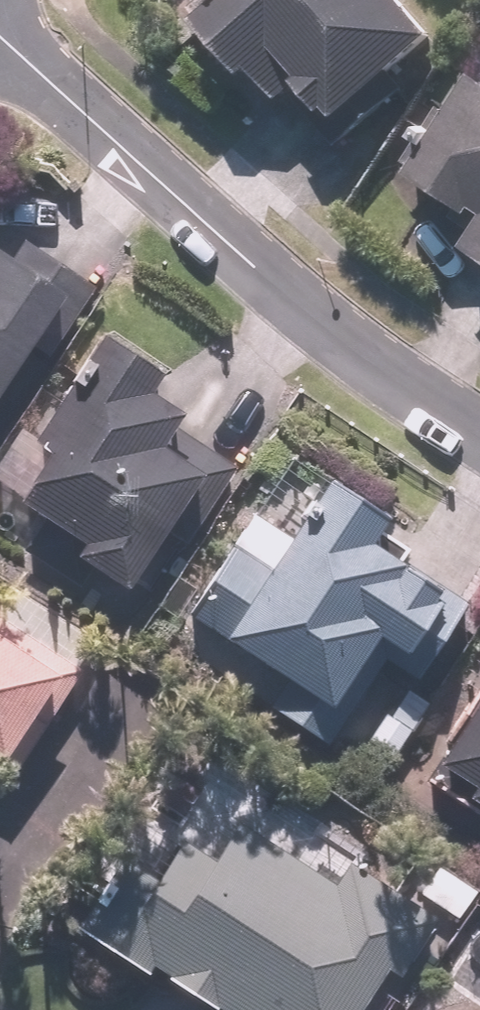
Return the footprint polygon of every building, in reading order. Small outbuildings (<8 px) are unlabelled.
[(187,24),(241,89),(258,75),(285,107),(291,102),(319,136),(432,41),(398,0),(215,0),(187,24)] [(410,190),(469,233),(457,251),(479,268),(479,95),(410,190)] [(94,290),(22,240),(4,266),(0,263),(0,424),(94,290)] [(238,471),(170,426),(173,421),(141,401),(155,379),(97,341),(63,394),(55,389),(0,474),(0,492),(13,500),(7,509),(41,531),(20,563),(125,632),(147,598),(153,602),(238,471)] [(388,523),(282,455),(176,621),(214,645),(199,669),(333,755),(357,718),(349,713),(379,666),(417,690),(465,615),(396,571),(406,556),(378,539),(388,523)] [(4,775),(73,668),(0,621),(0,773),(4,775)] [(471,675),(479,681),(479,662),(471,675)] [(437,773),(444,777),(434,792),(479,822),(479,706),(437,773)] [(438,926),(340,865),(331,880),(209,804),(118,951),(214,1009),(386,1009),(438,926)]
